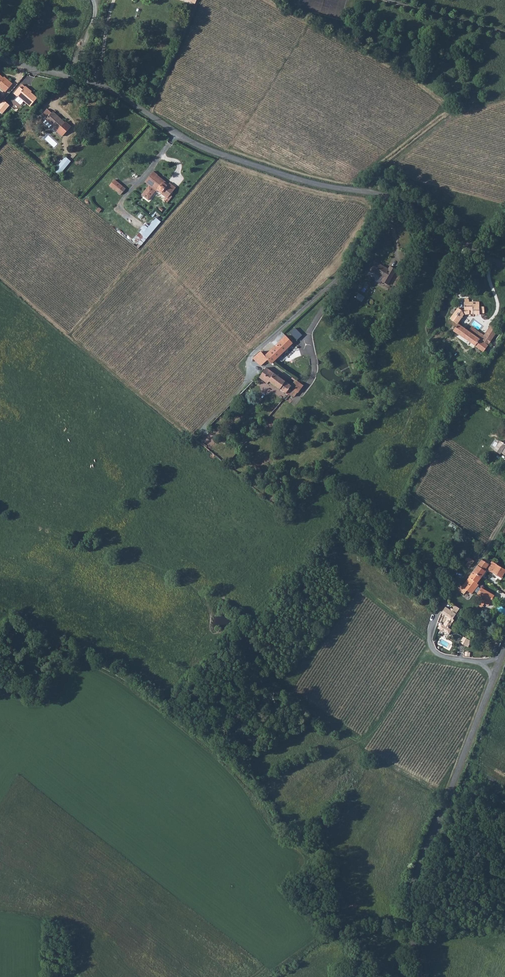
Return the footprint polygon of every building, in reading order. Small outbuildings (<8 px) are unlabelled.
[(6,92),(13,82),(6,76),(4,77),(0,73),(0,87),(6,92)] [(21,86),(14,94),(24,103),(24,102),(29,107),(36,99),(28,92),(28,91),(25,88),(24,88),(21,86)] [(3,101),(0,104),(0,107),(5,111),(9,106),(3,101)] [(64,124),(52,113),(51,114),(47,110),(42,115),(46,119),(45,120),(46,121),(43,123),(49,129),(51,126),(57,131),(57,132),(62,137),(70,128),(65,123),(64,124)] [(70,161),(65,157),(54,171),(58,175),(70,161)] [(152,171),(143,181),(148,185),(149,183),(156,188),(155,189),(160,193),(161,192),(166,196),(174,187),(168,182),(167,183),(163,180),(161,182),(154,176),(156,174),(152,171)] [(114,180),(109,186),(117,192),(122,186),(114,180)] [(156,188),(149,183),(148,185),(140,194),(147,199),(155,189),(156,188)] [(143,246),(161,221),(156,217),(149,227),(144,224),(140,230),(134,239),(143,246)] [(374,262),(369,270),(383,278),(381,281),(387,285),(396,270),(389,267),(388,269),(374,262)] [(465,298),(464,299),(464,310),(469,311),(469,313),(479,314),(479,312),(484,313),(484,307),(478,306),(478,302),(475,302),(475,300),(469,300),(469,299),(467,299),(467,298),(465,298)] [(453,325),(455,326),(457,323),(460,319),(463,315),(461,310),(458,308),(450,319),(455,322),(453,325)] [(454,327),(453,330),(483,352),(491,340),(484,334),(483,335),(480,333),(477,337),(468,331),(457,323),(455,326),(454,327)] [(490,324),(484,334),(491,340),(498,329),(490,324)] [(471,326),(468,331),(477,337),(480,333),(471,326)] [(297,340),(303,335),(296,327),(290,333),(297,340)] [(285,336),(265,355),(269,359),(273,362),(292,343),(285,336)] [(261,351),(253,357),(261,366),(269,359),(265,355),(261,351)] [(259,376),(259,377),(267,383),(268,381),(271,377),(273,373),(269,370),(265,368),(264,369),(259,376)] [(271,377),(268,381),(273,384),(285,392),(286,391),(288,393),(290,391),(290,390),(290,389),(289,388),(290,385),(273,373),(271,377)] [(504,455),(504,444),(500,441),(493,450),(500,454),(501,452),(504,455)] [(466,566),(468,568),(474,561),(471,559),(466,566)] [(471,573),(479,580),(484,574),(482,573),(488,566),(482,561),(476,567),(471,573)] [(504,580),(504,568),(492,562),(487,571),(504,580)] [(476,586),(475,585),(479,580),(471,573),(459,587),(457,586),(453,589),(459,595),(463,591),(468,596),(476,586)] [(489,605),(494,595),(482,587),(476,595),(482,600),(478,605),(482,608),(485,603),(489,605)] [(445,618),(450,621),(452,618),(450,617),(455,607),(451,605),(448,610),(442,607),(439,612),(446,616),(445,618)] [(436,627),(446,632),(448,627),(447,626),(436,622),(435,624),(437,624),(436,627)] [(464,636),(461,642),(469,647),(472,641),(464,636)]
